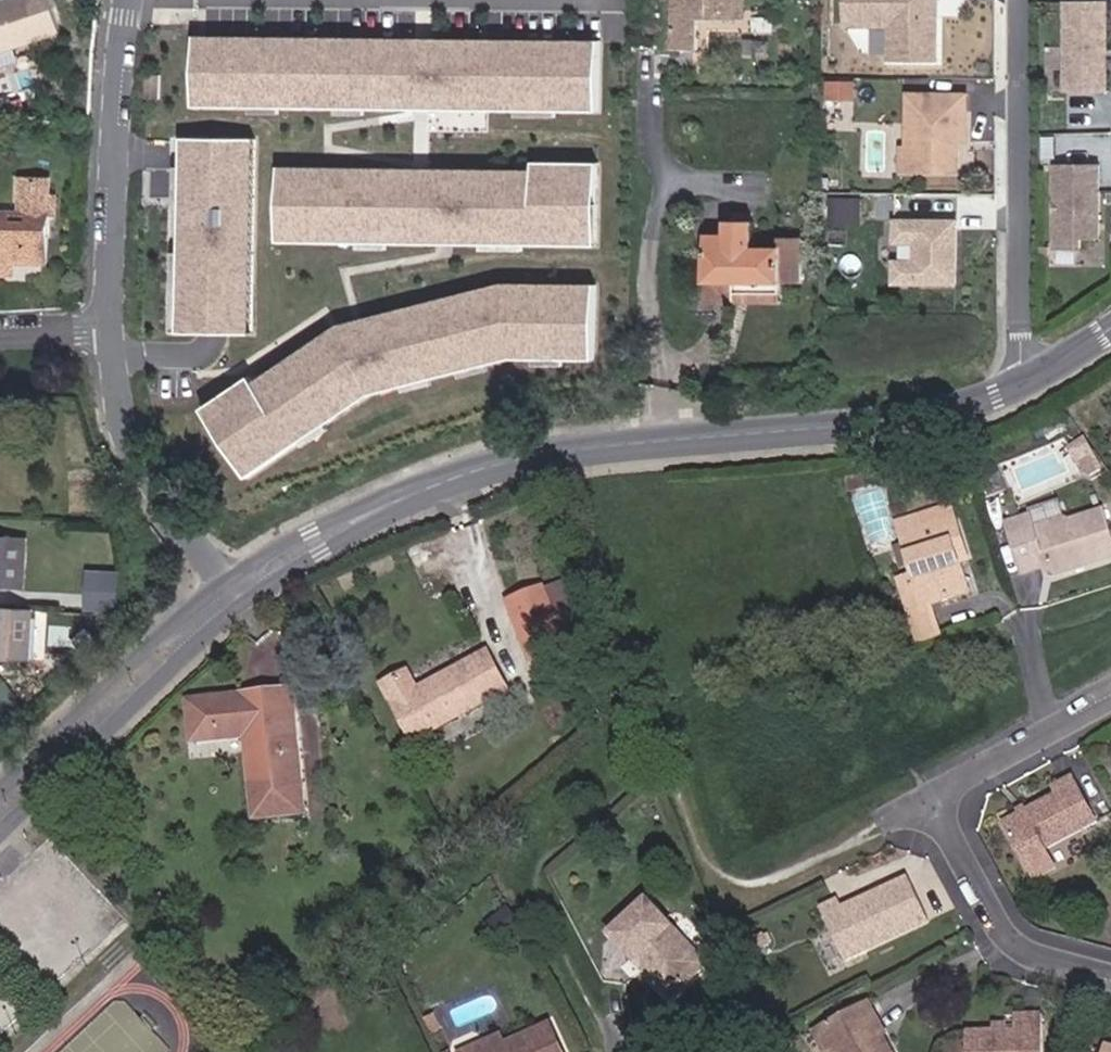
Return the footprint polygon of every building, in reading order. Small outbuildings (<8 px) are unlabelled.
[(51,0),(18,0),(0,6),(0,53),(61,33),(51,0)] [(743,0),(673,0),(672,51),(698,51),(699,17),(742,18),(743,0)] [(938,0),(846,0),(846,26),(890,27),(890,60),(938,60),(938,0)] [(1109,0),(1062,0),(1062,91),(1109,91),(1109,0)] [(598,39),(191,35),(190,106),(597,110),(598,39)] [(854,96),(854,79),(827,79),(827,95),(854,96)] [(965,142),(967,95),(908,95),(907,149),(914,150),(914,171),(959,172),(959,142),(965,142)] [(252,135),(177,135),(175,332),(250,333),(252,135)] [(1055,158),(1055,136),(1043,136),(1043,158),(1055,158)] [(914,171),(914,150),(907,149),(901,150),(901,171),(914,171)] [(595,249),(596,164),(530,163),(530,167),(274,163),(273,244),(595,249)] [(1101,237),(1102,172),(1102,163),(1057,163),(1057,248),(1083,248),(1083,237),(1101,237)] [(51,213),(50,198),(50,180),(22,180),(21,213),(0,212),(0,229),(0,275),(15,275),(15,263),(50,263),(51,213)] [(957,284),(957,221),(895,221),(895,237),(900,243),(915,243),(915,261),(900,261),(894,267),(894,283),(957,284)] [(801,283),(802,238),(780,238),(780,248),(754,248),(754,222),(726,222),(726,235),(707,234),(706,303),(735,303),(736,283),(782,283),(801,283)] [(593,360),(593,283),(498,281),(334,325),(250,384),(246,377),(197,406),(245,475),(366,395),(506,357),(593,360)] [(782,303),(782,283),(736,283),(735,303),(782,303)] [(864,488),(860,468),(836,472),(843,493),(864,488)] [(882,490),(858,496),(870,544),(894,537),(882,490)] [(1064,518),(1058,501),(1028,511),(1030,516),(1034,528),(1064,518)] [(961,565),(958,554),(966,551),(951,506),(908,519),(913,536),(904,539),(915,576),(899,581),(911,618),(933,611),(931,606),(971,594),(961,565)] [(1103,510),(1070,521),(1064,518),(1034,528),(1030,516),(1008,524),(1023,572),(1043,566),(1045,569),(1057,576),(1110,559),(1110,535),(1103,510)] [(913,536),(908,519),(898,522),(904,539),(913,536)] [(28,538),(0,537),(0,587),(25,588),(28,538)] [(969,563),(966,551),(958,554),(961,565),(969,563)] [(91,607),(128,608),(129,568),(92,567),(91,607)] [(576,616),(562,581),(508,602),(532,662),(570,647),(560,622),(576,616)] [(36,610),(0,608),(0,658),(33,660),(36,610)] [(945,639),(936,610),(933,611),(911,618),(920,646),(945,639)] [(585,641),(576,616),(560,622),(570,647),(585,641)] [(83,650),(97,636),(89,629),(76,642),(83,650)] [(414,741),(508,690),(488,652),(419,690),(409,672),(384,686),(414,741)] [(296,719),(293,690),(284,691),(287,720),(296,719)] [(305,813),(296,719),(287,720),(284,691),(264,693),(265,704),(250,706),(248,695),(189,701),(193,743),(247,737),(255,819),(305,813)] [(265,704),(264,693),(248,695),(250,706),(265,704)] [(1055,791),(1059,797),(1006,824),(1038,880),(1057,869),(1049,854),(1096,828),(1072,782),(1055,791)] [(930,922),(910,878),(844,909),(841,901),(822,910),(846,961),(930,922)] [(708,965),(648,900),(610,934),(636,963),(642,957),(676,995),(708,965)] [(501,943),(522,925),(508,908),(486,926),(501,943)] [(770,946),(765,934),(752,940),(758,952),(770,946)] [(676,995),(642,957),(636,963),(670,1001),(676,995)] [(876,1038),(883,1035),(867,1003),(821,1029),(833,1051),(884,1051),(876,1038)] [(442,1029),(435,1015),(427,1019),(433,1034),(442,1029)] [(1042,1015),(1015,1015),(1015,1032),(1006,1032),(995,1032),(968,1033),(968,1051),(1043,1051),(1042,1015)] [(1006,1032),(1006,1023),(995,1023),(995,1032),(1006,1032)] [(551,1025),(507,1045),(491,1051),(563,1051),(551,1025)] [(821,1029),(814,1033),(825,1051),(833,1051),(821,1029)] [(883,1035),(876,1038),(884,1051),(892,1051),(883,1035)] [(507,1045),(502,1036),(474,1049),(475,1051),(491,1051),(507,1045)]
